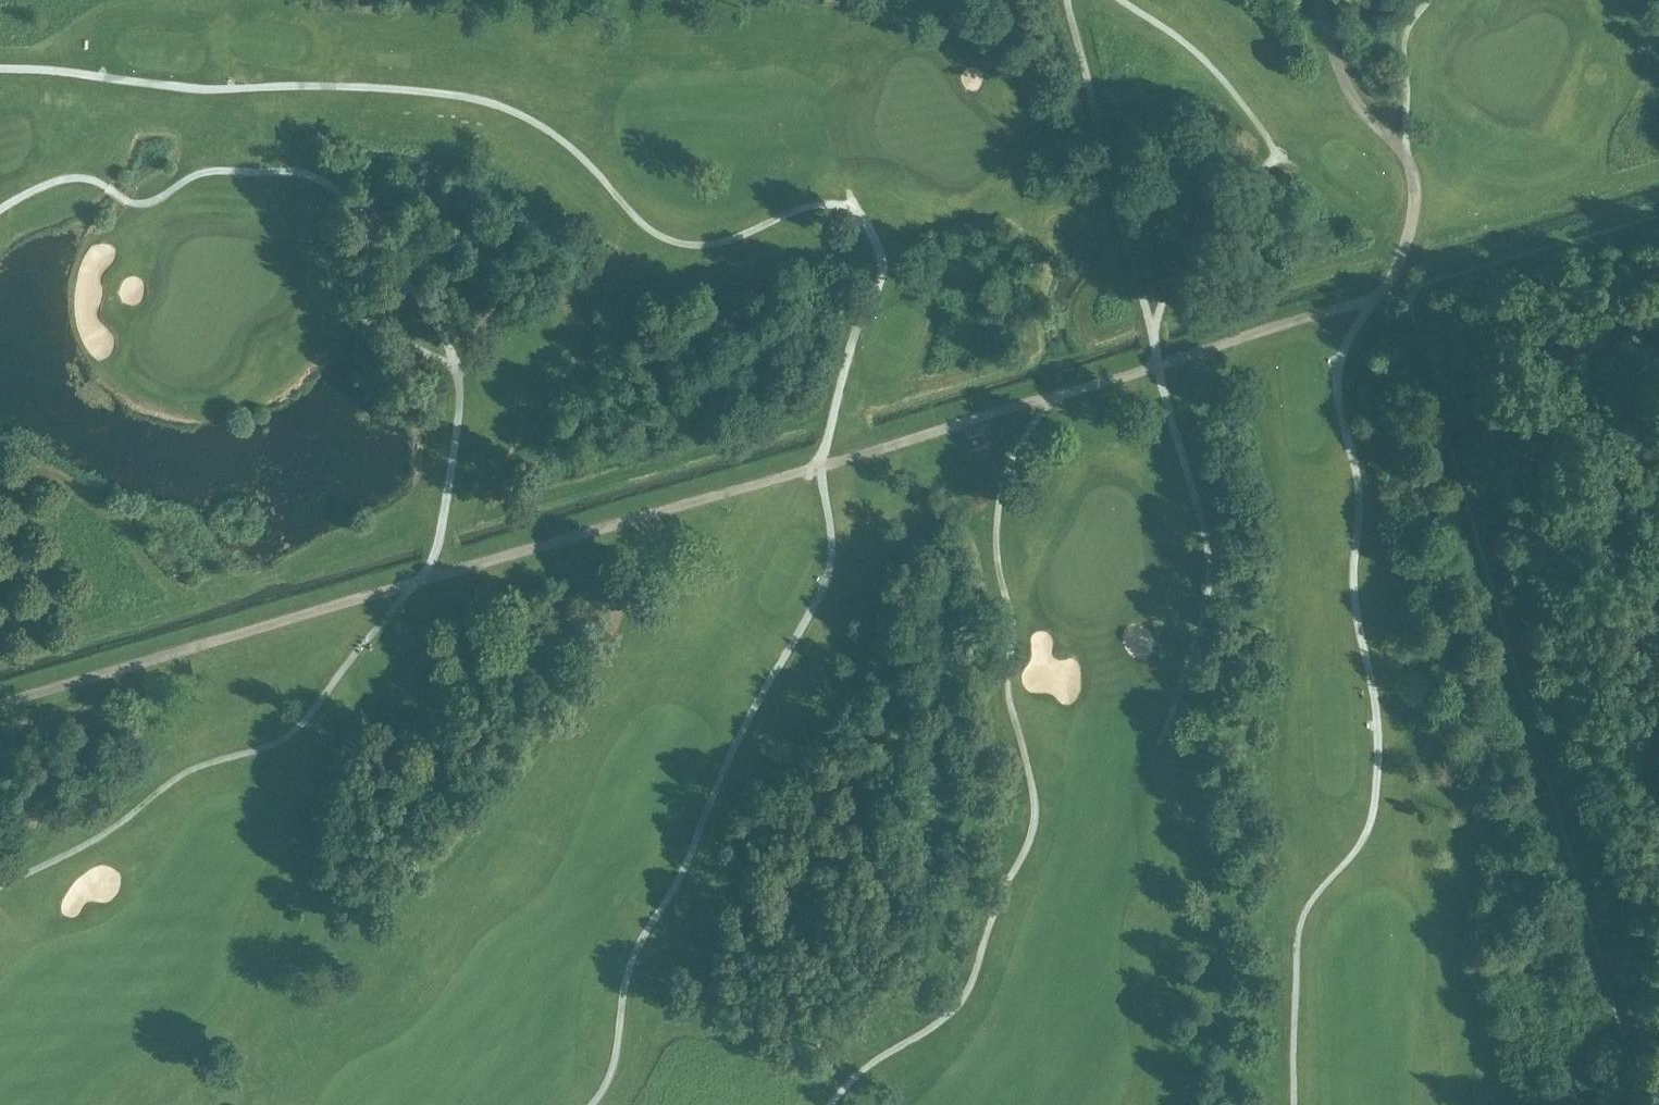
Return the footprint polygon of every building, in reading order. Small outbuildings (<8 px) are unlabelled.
[(115,281),(125,300),(143,291),(133,272),(115,281)] [(970,446),(985,441),(982,431),(967,436),(970,446)]
